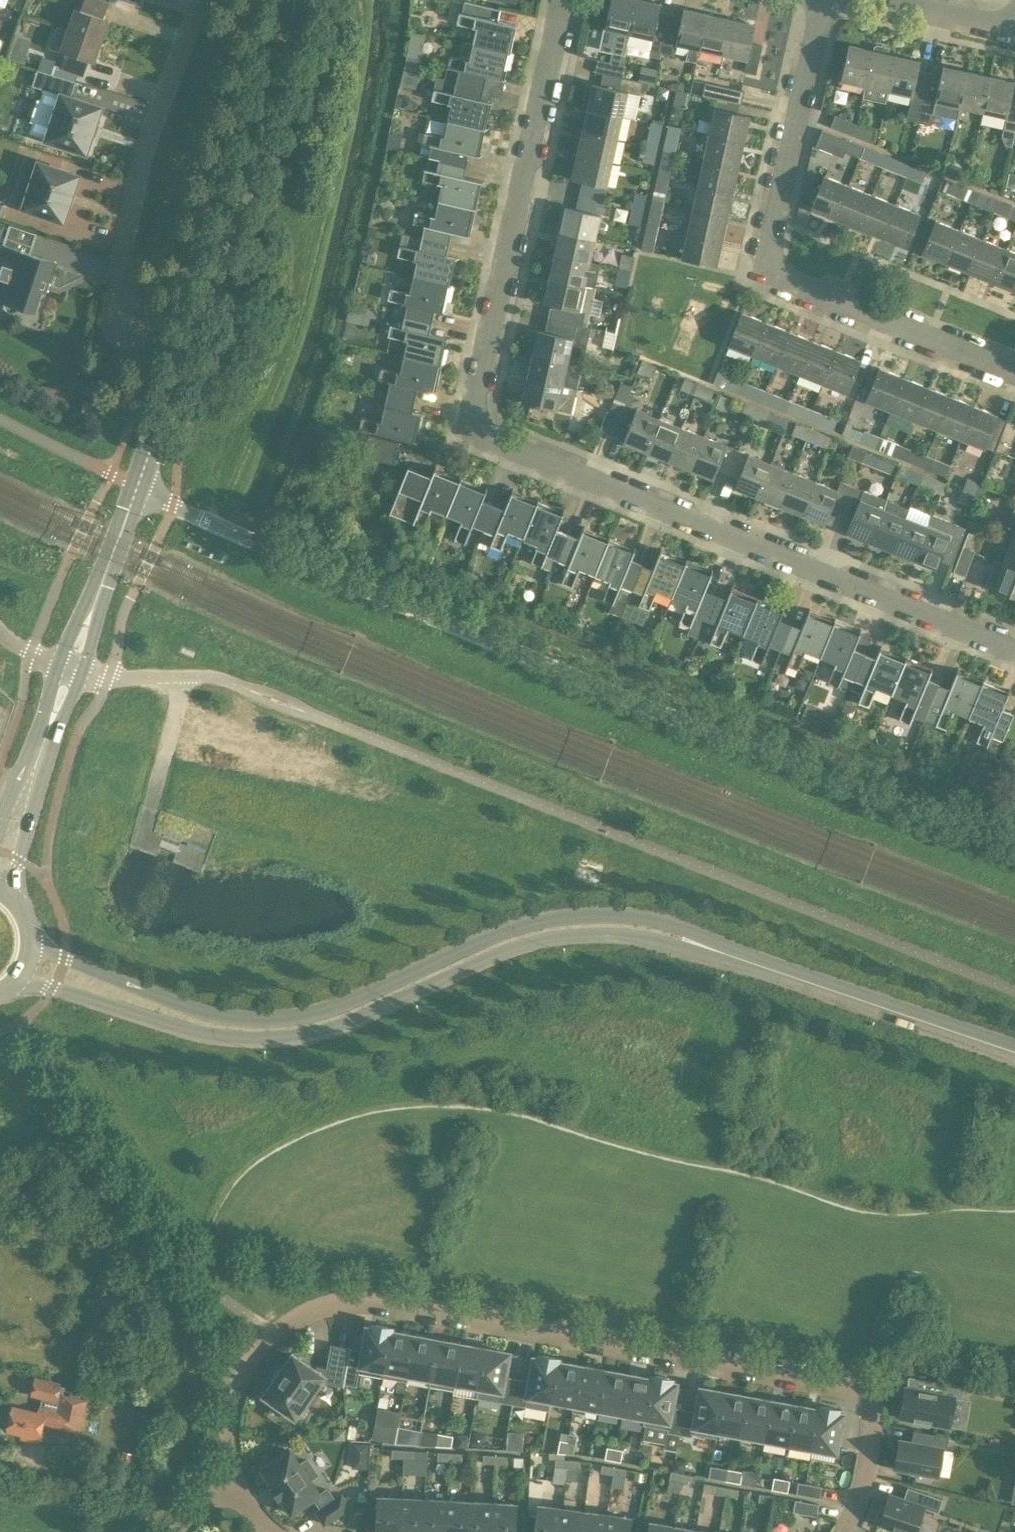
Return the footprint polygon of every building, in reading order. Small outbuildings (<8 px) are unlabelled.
[(101,0),(84,0),(81,10),(75,8),(68,29),(101,41),(109,20),(103,18),(109,3),(101,0)] [(616,31),(611,52),(625,55),(629,34),(628,34),(636,0),(611,0),(605,28),(616,31)] [(629,34),(652,39),(650,50),(661,53),(668,24),(657,22),(661,3),(648,0),(636,0),(628,34),(629,34)] [(472,44),(512,52),(518,25),(497,21),(500,9),(465,1),(462,13),(459,12),(457,23),(476,28),(472,44)] [(676,44),(689,47),(686,59),(696,62),(699,49),(707,13),(684,7),(679,27),(668,24),(661,53),(673,55),(676,44)] [(707,13),(699,49),(723,55),(731,18),(707,13)] [(762,45),(751,43),(755,24),(731,18),(723,55),(746,60),(744,71),(756,74),(762,45)] [(94,62),(101,41),(68,29),(58,26),(50,47),(66,52),(61,67),(83,75),(89,60),(94,62)] [(512,52),(472,44),(469,60),(450,56),(445,78),(484,87),(486,75),(506,80),(512,52)] [(872,50),(864,87),(862,97),(885,102),(888,92),(896,55),(888,54),(889,49),(887,46),(877,44),(874,46),(873,50),(872,50)] [(864,87),(872,50),(847,45),(840,81),(864,87)] [(415,57),(409,56),(407,55),(404,68),(418,70),(419,63),(416,59),(415,57)] [(896,55),(888,92),(911,97),(906,119),(918,122),(927,82),(915,79),(919,61),(896,55)] [(603,73),(622,77),(625,65),(598,59),(595,71),(603,73)] [(959,107),(967,70),(942,65),(937,84),(927,82),(918,122),(931,125),(933,113),(956,118),(959,107)] [(76,81),(38,68),(32,85),(60,94),(60,95),(46,137),(46,139),(48,140),(48,139),(84,152),(86,152),(87,150),(86,150),(91,135),(92,135),(95,124),(100,109),(101,109),(101,107),(99,106),(71,97),(76,81)] [(967,70),(959,107),(982,112),(990,76),(967,70)] [(591,83),(586,107),(623,116),(634,119),(641,89),(645,90),(647,88),(648,84),(622,77),(603,73),(600,85),(591,83)] [(447,120),(488,129),(494,102),(481,99),(484,87),(445,78),(437,76),(431,100),(451,104),(447,120)] [(982,112),(1006,117),(1003,129),(1014,131),(1014,101),(1010,100),(1014,81),(990,76),(982,112)] [(705,81),(702,95),(713,98),(716,84),(705,81)] [(741,104),(745,90),(716,84),(713,98),(741,104)] [(684,109),(688,92),(676,89),(672,106),(684,109)] [(404,95),(404,97),(402,106),(412,108),(413,101),(409,96),(404,95)] [(581,130),(617,139),(623,116),(586,107),(581,130)] [(709,134),(744,142),(749,116),(715,108),(709,134)] [(856,137),(861,125),(835,115),(830,126),(856,137)] [(488,129),(447,120),(444,136),(425,132),(424,135),(421,134),(419,142),(431,145),(428,156),(439,159),(466,165),(469,153),(482,156),(488,129)] [(663,124),(650,121),(645,145),(657,148),(663,124)] [(681,127),(668,124),(662,150),(675,153),(681,127)] [(861,125),(856,137),(870,143),(875,131),(861,125)] [(860,158),(864,146),(848,140),(822,128),(815,146),(843,157),(845,152),(860,158)] [(617,139),(581,130),(576,154),(612,162),(617,139)] [(703,159),(738,166),(744,142),(709,134),(703,159)] [(642,161),(654,164),(657,148),(645,145),(642,161)] [(864,146),(860,158),(883,167),(888,155),(864,146)] [(657,175),(669,178),(675,153),(662,150),(657,175)] [(612,162),(576,154),(570,178),(582,181),(579,195),(604,201),(612,162)] [(888,155),(883,167),(906,177),(911,165),(888,155)] [(438,200),(478,209),(484,181),(463,177),(466,165),(439,159),(436,171),(424,168),(421,180),(441,184),(438,200)] [(698,184),(733,191),(738,166),(703,159),(698,184)] [(962,166),(947,160),(942,172),(957,178),(962,166)] [(24,205),(23,205),(23,207),(25,208),(61,220),(63,221),(64,219),(63,219),(69,203),(69,204),(73,192),(72,192),(77,177),(78,177),(78,175),(76,174),(40,162),(38,161),(37,163),(38,164),(24,205)] [(922,183),(927,171),(911,165),(906,177),(922,183)] [(651,200),(664,202),(669,178),(657,175),(651,200)] [(835,218),(849,185),(824,176),(811,208),(835,218)] [(947,179),(943,191),(971,202),(975,190),(947,179)] [(693,208),(727,216),(733,191),(698,184),(693,208)] [(849,185),(835,218),(859,228),(872,195),(849,185)] [(975,190),(971,202),(994,212),(999,200),(975,190)] [(647,194),(635,191),(632,207),(644,210),(647,194)] [(559,230),(595,238),(601,214),(604,201),(579,195),(575,209),(564,206),(559,230)] [(872,195),(859,228),(882,237),(895,204),(872,195)] [(478,209),(438,200),(434,216),(415,212),(413,223),(424,225),(421,237),(448,243),(451,231),(472,236),(478,209)] [(646,224),(658,227),(664,202),(651,200),(646,224)] [(994,212),(1014,220),(1014,206),(999,200),(994,212)] [(895,204),(882,237),(907,247),(920,214),(895,204)] [(628,222),(640,225),(644,210),(632,207),(628,222)] [(687,233),(722,240),(727,216),(693,208),(687,233)] [(947,262),(960,230),(935,220),(922,252),(947,262)] [(641,249),(653,252),(658,227),(646,224),(641,249)] [(368,235),(375,237),(377,229),(370,227),(368,235)] [(595,238),(559,230),(554,254),(590,262),(595,238)] [(960,230),(947,262),(970,272),(983,239),(960,230)] [(681,259),(716,266),(722,240),(687,233),(681,259)] [(413,276),(454,285),(460,258),(446,255),(448,243),(421,237),(421,238),(402,234),(397,256),(417,260),(413,276)] [(983,239),(970,272),(993,281),(1006,248),(983,239)] [(3,301),(3,305),(6,309),(11,311),(16,310),(19,306),(33,311),(43,279),(47,281),(53,262),(3,246),(0,256),(0,300),(3,301)] [(993,281),(1014,290),(1014,252),(1006,248),(993,281)] [(619,269),(630,271),(633,256),(622,253),(619,269)] [(554,254),(548,277),(595,288),(596,287),(595,287),(600,264),(590,262),(554,254)] [(630,271),(619,269),(615,284),(626,287),(630,271)] [(454,285),(413,276),(409,292),(390,288),(388,299),(395,301),(393,312),(431,321),(434,309),(447,312),(454,285)] [(548,277),(543,301),(551,303),(548,317),(577,324),(587,326),(595,288),(548,277)] [(404,355),(444,365),(450,337),(429,333),(431,321),(393,312),(387,336),(407,340),(404,355)] [(742,312),(728,344),(753,354),(766,322),(742,312)] [(776,364),(789,331),(766,322),(753,354),(776,364)] [(537,329),(532,353),(582,365),(590,327),(587,326),(577,324),(574,338),(537,329)] [(799,373),(813,340),(789,331),(776,364),(799,373)] [(823,383),(836,350),(813,340),(799,373),(823,383)] [(836,350),(823,383),(847,393),(860,360),(836,350)] [(532,353),(526,377),(576,388),(582,365),(532,353)] [(444,365),(404,355),(400,372),(381,367),(379,379),(390,381),(387,393),(414,399),(417,387),(438,392),(444,365)] [(642,360),(638,371),(652,376),(657,366),(642,360)] [(890,410),(903,377),(879,367),(866,400),(890,410)] [(713,382),(729,389),(737,392),(742,381),(717,371),(713,382)] [(526,377),(521,401),(571,412),(576,388),(526,377)] [(695,394),(699,383),(684,377),(680,388),(695,394)] [(913,419),(927,386),(903,377),(890,410),(913,419)] [(761,401),(765,391),(742,381),(737,392),(761,401)] [(632,386),(621,382),(615,396),(626,401),(632,386)] [(699,383),(695,394),(710,400),(714,389),(705,385),(699,383)] [(937,428),(950,396),(927,386),(913,419),(937,428)] [(784,411),(788,400),(765,391),(761,401),(784,411)] [(425,414),(411,411),(414,399),(387,393),(381,421),(362,417),(359,428),(419,442),(425,414)] [(609,411),(607,410),(599,429),(612,434),(625,404),(626,401),(615,396),(609,411)] [(960,438),(973,405),(950,396),(937,428),(960,438)] [(843,397),(834,419),(812,410),(807,420),(841,434),(854,402),(843,397)] [(741,400),(736,411),(750,417),(755,406),(741,400)] [(807,420),(812,410),(788,400),(784,411),(807,420)] [(645,451),(659,417),(637,408),(636,408),(625,404),(612,434),(624,439),(623,442),(645,451)] [(973,405),(960,438),(985,448),(986,447),(998,416),(998,415),(973,405)] [(765,423),(770,412),(755,406),(750,417),(765,423)] [(998,416),(986,447),(995,450),(1004,426),(1006,419),(998,416)] [(659,417),(645,451),(668,460),(682,426),(659,417)] [(1014,432),(1014,423),(1006,419),(995,450),(1006,455),(1014,432)] [(796,422),(792,434),(806,439),(811,428),(796,422)] [(682,426),(668,460),(690,469),(704,435),(682,426)] [(828,448),(833,437),(811,428),(806,439),(828,448)] [(864,430),(859,441),(875,448),(879,436),(864,430)] [(398,441),(369,435),(364,456),(393,463),(398,441)] [(704,435),(690,469),(713,479),(716,470),(727,474),(737,449),(704,435)] [(898,457),(903,445),(879,436),(875,448),(898,457)] [(852,445),(847,456),(862,462),(867,451),(852,445)] [(921,467),(926,455),(903,445),(898,457),(921,467)] [(757,497),(771,462),(737,449),(727,474),(738,478),(734,487),(757,497)] [(877,468),(882,457),(867,451),(862,462),(877,468)] [(926,455),(921,467),(929,470),(945,476),(950,464),(948,463),(939,460),(926,455)] [(771,462),(757,497),(780,506),(793,471),(771,462)] [(900,464),(896,475),(918,484),(923,473),(900,464)] [(424,527),(432,508),(447,514),(462,476),(436,466),(432,476),(408,466),(389,512),(413,522),(413,523),(424,527)] [(793,471),(780,506),(801,515),(816,480),(793,471)] [(940,493),(944,482),(923,473),(918,484),(940,493)] [(462,476),(447,514),(461,520),(454,539),(465,543),(472,525),(482,529),(483,530),(494,504),(483,500),(488,487),(462,476)] [(966,477),(963,486),(979,493),(983,484),(966,477)] [(816,480),(801,515),(824,524),(831,509),(842,513),(853,486),(841,481),(837,489),(816,480)] [(846,533),(869,542),(886,499),(853,486),(842,513),(852,517),(846,533)] [(979,493),(963,486),(962,489),(957,500),(973,506),(974,506),(978,496),(979,493)] [(483,530),(482,529),(478,540),(501,549),(508,532),(523,539),(539,499),(513,488),(505,509),(494,504),(483,530)] [(565,509),(539,499),(523,539),(536,544),(535,547),(536,548),(531,561),(548,569),(544,579),(549,580),(557,559),(558,559),(568,533),(557,529),(565,509)] [(891,551),(905,516),(906,517),(909,509),(886,499),(869,542),(891,551)] [(932,514),(927,525),(913,560),(936,569),(940,560),(952,564),(965,527),(932,514)] [(905,516),(891,551),(913,560),(927,525),(906,517),(905,516)] [(594,574),(610,535),(584,525),(579,538),(568,533),(558,559),(569,564),(561,582),(572,586),(579,568),(594,574)] [(961,547),(973,551),(979,536),(967,531),(961,547)] [(610,535),(594,574),(609,580),(602,599),(612,603),(609,611),(621,616),(632,589),(642,563),(631,559),(636,546),(610,535)] [(1011,537),(1011,538),(1003,535),(999,545),(1007,548),(1002,562),(1014,567),(1014,539),(1011,537)] [(973,551),(961,547),(952,571),(964,576),(973,551)] [(671,597),(687,558),(661,548),(653,568),(642,563),(632,589),(643,593),(638,605),(649,609),(657,591),(671,597)] [(687,558),(671,597),(687,603),(679,621),(701,630),(701,631),(716,593),(705,589),(713,569),(687,558)] [(1002,562),(994,559),(985,584),(1014,595),(1014,567),(1002,562)] [(743,634),(758,595),(733,585),(728,598),(716,593),(701,631),(701,630),(698,637),(720,647),(728,628),(743,634)] [(758,595),(743,634),(758,641),(751,658),(773,667),(791,623),(779,619),(784,606),(758,595)] [(821,656),(836,618),(810,607),(802,628),(791,623),(773,667),(784,672),(787,665),(797,669),(805,650),(821,656)] [(836,618),(821,656),(835,662),(827,681),(838,686),(839,684),(850,689),(865,653),(853,649),(862,628),(836,618)] [(892,694),(907,655),(881,645),(876,657),(865,653),(850,689),(861,693),(860,696),(858,695),(856,701),(868,706),(876,688),(892,694)] [(907,655),(892,694),(906,700),(899,718),(909,723),(912,715),(924,720),(939,683),(928,679),(933,666),(907,655)] [(969,717),(985,678),(959,667),(950,688),(939,683),(924,720),(946,729),(953,710),(969,717)] [(985,678),(969,717),(984,723),(975,742),(985,746),(998,751),(998,750),(1003,738),(1004,738),(1014,714),(1002,709),(1011,688),(985,678)] [(984,748),(971,782),(984,787),(989,774),(991,768),(995,757),(997,753),(984,748)] [(1009,762),(995,757),(991,768),(1005,773),(1009,762)] [(350,1347),(345,1373),(343,1383),(355,1385),(358,1372),(382,1376),(390,1330),(391,1330),(392,1327),(371,1323),(371,1326),(366,1326),(362,1349),(350,1347)] [(407,1374),(414,1334),(391,1330),(390,1330),(382,1376),(397,1379),(395,1390),(404,1391),(407,1374)] [(430,1378),(438,1339),(414,1334),(407,1374),(430,1378)] [(454,1382),(461,1343),(438,1339),(430,1378),(428,1385),(453,1390),(454,1382)] [(343,1383),(345,1373),(350,1347),(330,1343),(326,1368),(317,1366),(314,1369),(293,1354),(283,1368),(281,1366),(281,1365),(280,1365),(270,1379),(271,1380),(271,1379),(274,1381),(264,1395),(274,1402),(274,1403),(282,1409),(283,1408),(294,1416),(320,1380),(326,1381),(326,1382),(343,1385),(343,1383)] [(478,1387),(481,1371),(485,1347),(461,1343),(454,1382),(478,1387)] [(512,1404),(517,1378),(505,1375),(509,1352),(485,1347),(481,1371),(478,1387),(476,1397),(500,1401),(512,1404)] [(548,1410),(550,1400),(557,1360),(558,1361),(559,1357),(538,1354),(538,1357),(533,1356),(529,1380),(517,1378),(512,1404),(524,1406),(548,1410)] [(574,1404),(581,1365),(558,1361),(557,1360),(550,1400),(573,1404),(574,1404)] [(597,1409),(605,1369),(581,1365),(574,1404),(573,1404),(572,1411),(584,1413),(586,1406),(597,1409)] [(621,1413),(628,1373),(605,1369),(597,1409),(621,1413)] [(645,1417),(652,1378),(651,1377),(628,1373),(621,1413),(644,1417),(645,1417)] [(679,1434),(684,1408),(672,1406),(676,1382),(672,1381),(672,1378),(652,1374),(651,1377),(652,1378),(645,1417),(644,1417),(642,1424),(667,1429),(664,1448),(676,1450),(679,1434)] [(61,1382),(35,1376),(30,1395),(56,1401),(61,1382)] [(899,1401),(897,1414),(900,1415),(899,1416),(914,1419),(913,1424),(928,1426),(929,1422),(949,1425),(954,1398),(961,1399),(964,1386),(932,1380),(929,1392),(905,1388),(902,1401),(899,1401)] [(717,1430),(724,1391),(700,1386),(696,1410),(684,1408),(679,1434),(691,1436),(691,1433),(716,1437),(718,1430),(717,1430)] [(740,1435),(747,1395),(724,1391),(717,1430),(718,1430),(740,1435)] [(11,1405),(6,1428),(21,1432),(20,1436),(38,1440),(42,1422),(80,1431),(87,1400),(63,1394),(59,1411),(38,1406),(37,1411),(11,1405)] [(764,1439),(771,1399),(747,1395),(740,1435),(764,1439)] [(788,1443),(795,1404),(771,1399),(764,1439),(788,1443)] [(818,1408),(817,1408),(795,1404),(788,1443),(811,1447),(818,1408)] [(818,1408),(811,1447),(836,1452),(843,1413),(838,1412),(839,1409),(818,1405),(817,1408),(818,1408)] [(399,1419),(400,1412),(378,1407),(372,1439),(394,1443),(398,1425),(399,1419)] [(371,1427),(349,1423),(347,1437),(369,1441),(371,1427)] [(421,1430),(398,1425),(394,1443),(418,1444),(421,1430)] [(345,1429),(333,1428),(332,1440),(344,1440),(345,1429)] [(421,1429),(421,1430),(418,1444),(443,1446),(445,1434),(421,1429)] [(561,1431),(557,1452),(565,1453),(567,1441),(569,1433),(561,1431)] [(894,1452),(891,1465),(894,1465),(894,1468),(937,1476),(942,1448),(946,1449),(948,1436),(920,1431),(918,1443),(899,1440),(897,1453),(894,1452)] [(451,1446),(451,1445),(452,1435),(445,1434),(443,1446),(451,1446)] [(467,1435),(459,1435),(456,1438),(455,1446),(466,1446),(467,1435)] [(522,1450),(523,1440),(507,1439),(506,1449),(522,1450)] [(575,1442),(567,1441),(565,1453),(573,1453),(575,1442)] [(353,1442),(351,1467),(368,1468),(369,1443),(353,1442)] [(607,1446),(604,1458),(613,1459),(615,1448),(607,1446)] [(620,1461),(623,1449),(615,1448),(613,1459),(620,1461)] [(261,1468),(262,1470),(263,1470),(273,1485),(270,1486),(278,1497),(280,1496),(290,1511),(289,1511),(291,1513),(291,1512),(313,1497),(321,1509),(316,1511),(324,1523),(326,1522),(325,1522),(347,1507),(349,1506),(348,1504),(348,1505),(342,1497),(342,1496),(341,1495),(339,1496),(340,1496),(334,1500),(327,1489),(320,1493),(309,1479),(317,1474),(307,1459),(299,1464),(291,1451),(290,1449),(263,1468),(263,1467),(261,1468)] [(403,1457),(404,1449),(392,1449),(392,1457),(403,1457)] [(404,1449),(403,1457),(416,1457),(416,1449),(404,1449)] [(449,1459),(449,1451),(437,1450),(437,1458),(449,1459)] [(449,1451),(449,1459),(461,1460),(461,1452),(449,1451)] [(494,1462),(495,1454),(483,1454),(482,1462),(494,1462)] [(495,1454),(494,1462),(506,1463),(507,1455),(495,1454)] [(567,1467),(568,1459),(555,1458),(555,1466),(567,1467)] [(568,1459),(567,1467),(579,1467),(579,1459),(568,1459)] [(684,1473),(686,1461),(674,1459),(672,1471),(684,1473)] [(612,1474),(613,1466),(602,1463),(600,1471),(612,1474)] [(732,1481),(734,1470),(710,1465),(708,1477),(732,1481)] [(613,1466),(612,1474),(624,1476),(625,1468),(613,1466)] [(734,1470),(732,1481),(756,1486),(759,1472),(743,1469),(742,1471),(734,1470)] [(669,1478),(693,1483),(694,1475),(684,1473),(672,1471),(670,1470),(669,1478)] [(112,1478),(98,1475),(95,1489),(109,1492),(112,1478)] [(779,1490),(781,1478),(773,1477),(771,1489),(779,1490)] [(781,1478),(779,1490),(787,1491),(789,1480),(781,1478)] [(795,1493),(819,1497),(821,1486),(798,1481),(795,1493)] [(725,1494),(726,1486),(714,1484),(713,1492),(725,1494)] [(726,1486),(725,1494),(737,1497),(738,1489),(726,1486)] [(880,1519),(879,1522),(906,1531),(914,1531),(922,1507),(937,1512),(942,1499),(918,1491),(914,1503),(889,1494),(885,1506),(881,1507),(878,1516),(880,1519)] [(771,1495),(759,1492),(758,1500),(770,1503),(771,1495)] [(401,1498),(377,1497),(375,1531),(399,1531),(401,1498)] [(399,1531),(422,1531),(424,1499),(401,1498),(399,1531)] [(422,1531),(445,1531),(447,1500),(424,1499),(422,1531)] [(794,1499),(792,1511),(816,1516),(818,1503),(794,1499)] [(445,1531),(468,1531),(469,1502),(447,1500),(445,1531)] [(468,1531),(491,1531),(492,1503),(469,1502),(468,1531)] [(491,1531),(514,1531),(516,1504),(492,1503),(491,1531)] [(561,1508),(538,1505),(534,1531),(558,1531),(561,1508)] [(558,1531),(581,1531),(584,1511),(561,1508),(558,1531)] [(581,1531),(604,1531),(606,1514),(584,1511),(581,1531)] [(604,1531),(628,1531),(630,1518),(606,1514),(604,1531)] [(672,1526),(649,1522),(647,1531),(671,1531),(672,1526)]
